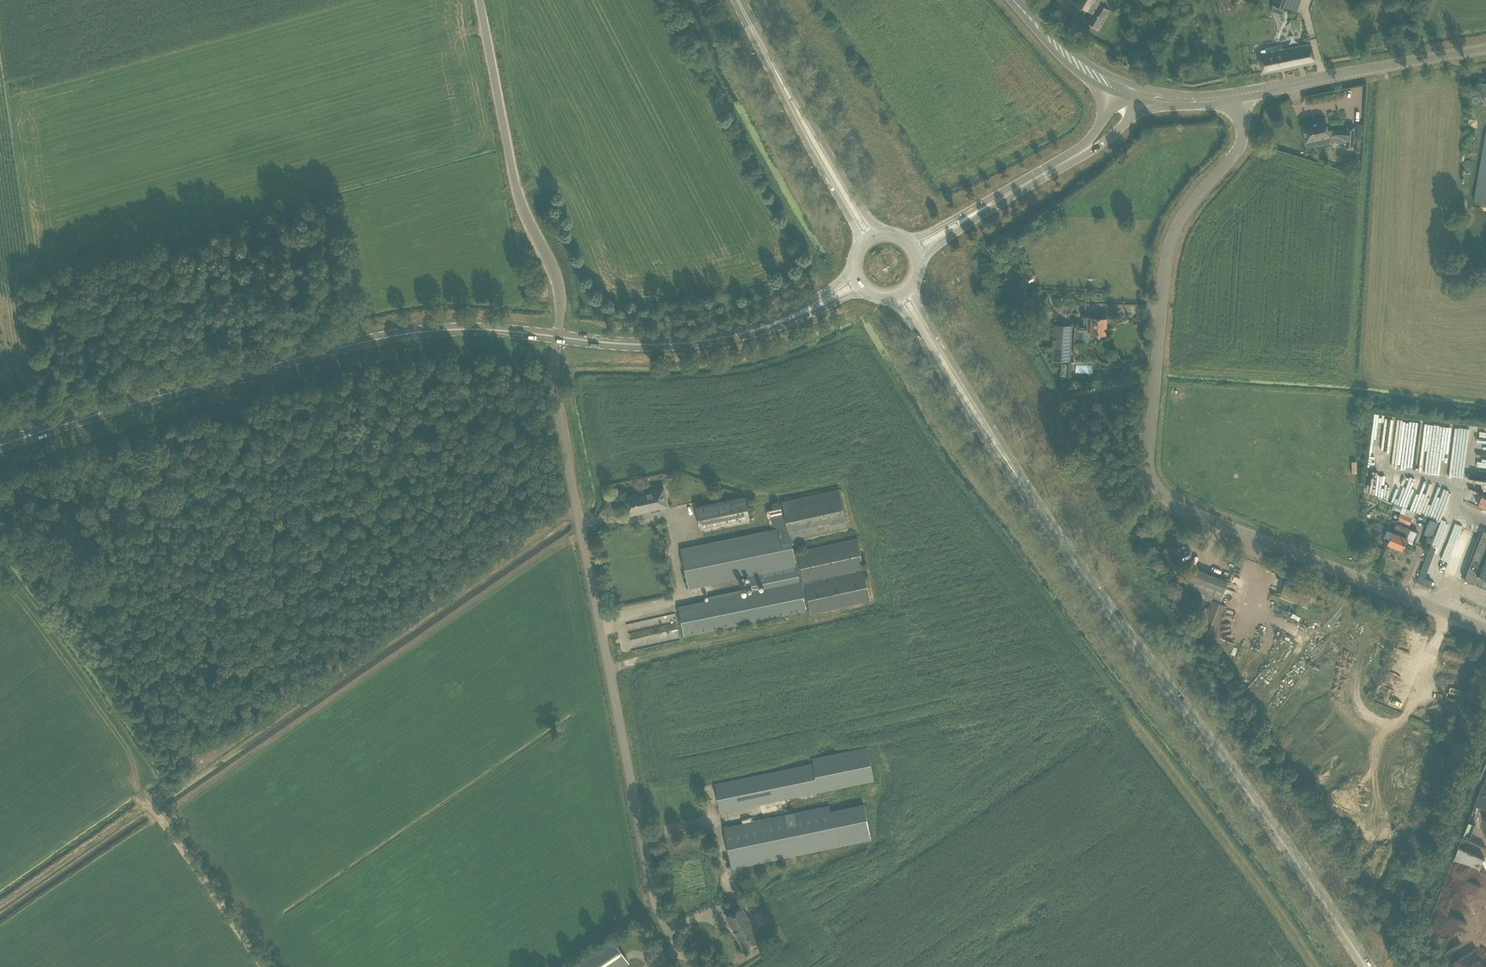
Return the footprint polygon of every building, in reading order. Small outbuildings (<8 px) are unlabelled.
[(1075,3),(1089,11),(1090,9),(1093,11),(1087,21),(1098,28),(1109,9),(1101,4),(1104,0),(1077,0),(1075,3)] [(1316,62),(1314,52),(1312,43),(1259,53),(1261,63),(1263,72),(1316,62)] [(1325,120),(1302,124),(1305,138),(1314,136),(1314,139),(1321,137),(1322,142),(1330,141),(1330,139),(1332,139),(1331,141),(1346,142),(1346,148),(1353,148),(1354,126),(1347,125),(1347,129),(1332,128),(1332,129),(1328,130),(1325,120)] [(1474,200),(1485,202),(1485,131),(1481,157),(1474,200)] [(1075,326),(1074,341),(1083,341),(1084,332),(1090,332),(1091,332),(1106,333),(1106,318),(1084,316),(1084,326),(1075,326)] [(1054,324),(1052,360),(1071,361),(1073,325),(1054,324)] [(1372,413),(1368,450),(1379,451),(1377,463),(1383,463),(1385,443),(1399,445),(1397,458),(1394,458),(1394,462),(1399,463),(1400,456),(1409,457),(1406,479),(1423,481),(1423,485),(1472,490),(1477,448),(1485,449),(1485,425),(1372,413)] [(632,513),(644,510),(644,509),(669,504),(665,486),(628,494),(632,513)] [(792,540),(848,528),(839,488),(782,501),(784,513),(782,513),(781,507),(767,510),(768,517),(771,517),(772,524),(777,527),(789,524),(792,540)] [(1400,492),(1397,504),(1407,506),(1409,494),(1400,492)] [(745,495),(696,506),(701,531),(750,521),(745,495)] [(1413,518),(1401,513),(1398,520),(1410,525),(1413,518)] [(1421,533),(1430,536),(1435,521),(1427,518),(1421,533)] [(1395,523),(1392,533),(1388,542),(1402,548),(1404,545),(1405,541),(1411,528),(1396,522),(1395,523)] [(685,634),(807,609),(808,610),(811,609),(811,613),(871,600),(857,537),(798,550),(798,552),(795,552),(792,540),(789,524),(777,527),(681,547),(690,587),(751,574),(754,589),(744,591),(744,588),(714,594),(715,597),(679,605),(685,634)] [(1436,528),(1429,547),(1441,551),(1447,533),(1436,528)] [(1467,570),(1464,579),(1485,588),(1485,531),(1484,530),(1467,570)] [(1162,550),(1173,568),(1183,562),(1172,544),(1162,550)] [(1427,552),(1422,568),(1432,571),(1437,555),(1427,552)] [(1184,585),(1221,599),(1228,581),(1191,566),(1184,585)] [(1278,580),(1273,595),(1302,605),(1307,591),(1278,580)] [(1211,643),(1212,640),(1226,605),(1212,600),(1197,637),(1211,643)] [(691,643),(716,638),(714,629),(689,635),(691,643)] [(725,781),(715,783),(720,812),(874,779),(867,746),(812,758),(813,763),(725,781)] [(1475,803),(1485,808),(1485,775),(1475,803)] [(725,827),(724,827),(731,868),(742,866),(871,840),(864,803),(830,810),(829,805),(725,827)] [(1451,859),(1476,869),(1481,858),(1456,848),(1451,859)] [(744,949),(762,938),(743,907),(726,917),(738,936),(737,937),(744,949)] [(570,966),(622,966),(629,962),(613,938),(570,966)]
